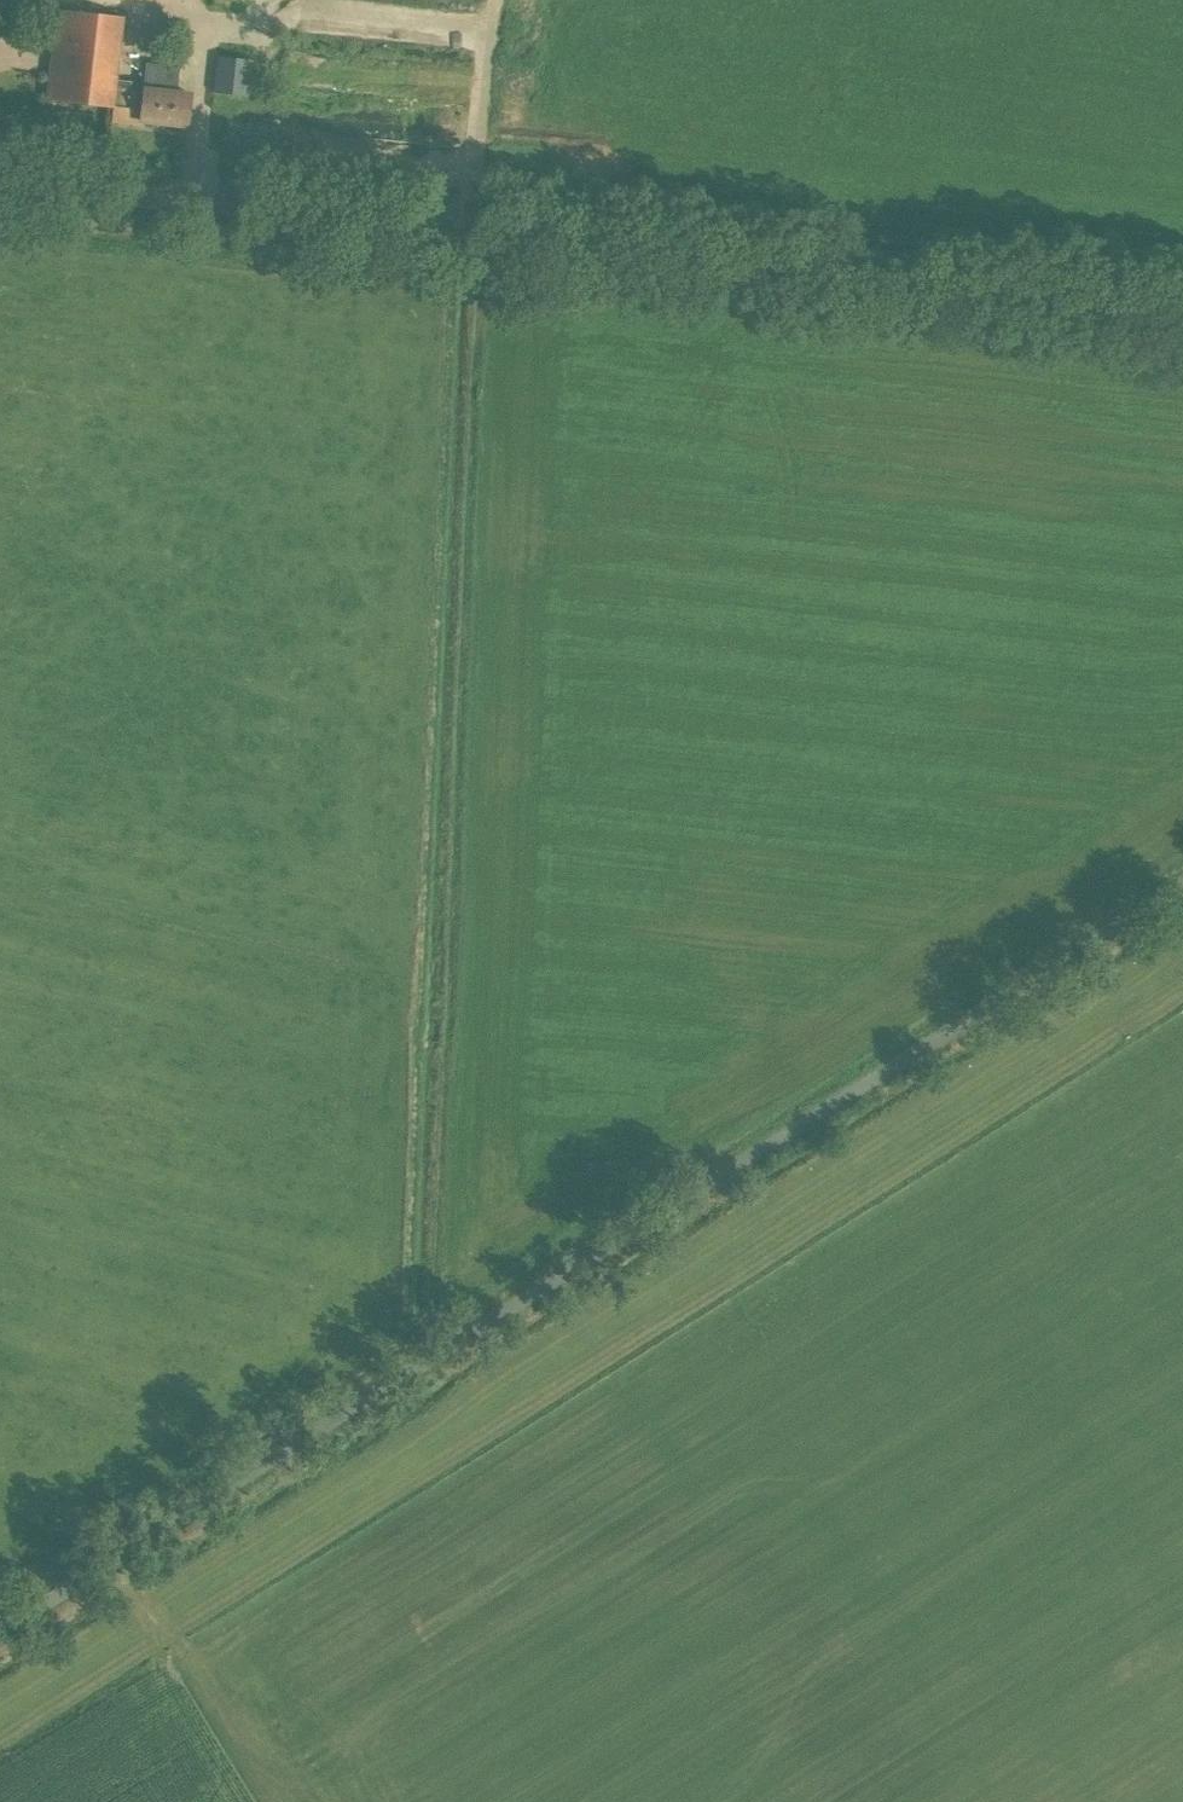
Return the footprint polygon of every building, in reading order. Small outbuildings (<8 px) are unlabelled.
[(113,107),(113,106),(116,79),(123,17),(58,10),(48,100),(113,107)] [(250,96),(254,60),(218,56),(214,92),(250,96)] [(116,79),(113,106),(142,110),(141,121),(188,126),(192,94),(145,88),(144,90),(131,89),(132,80),(116,79)]
